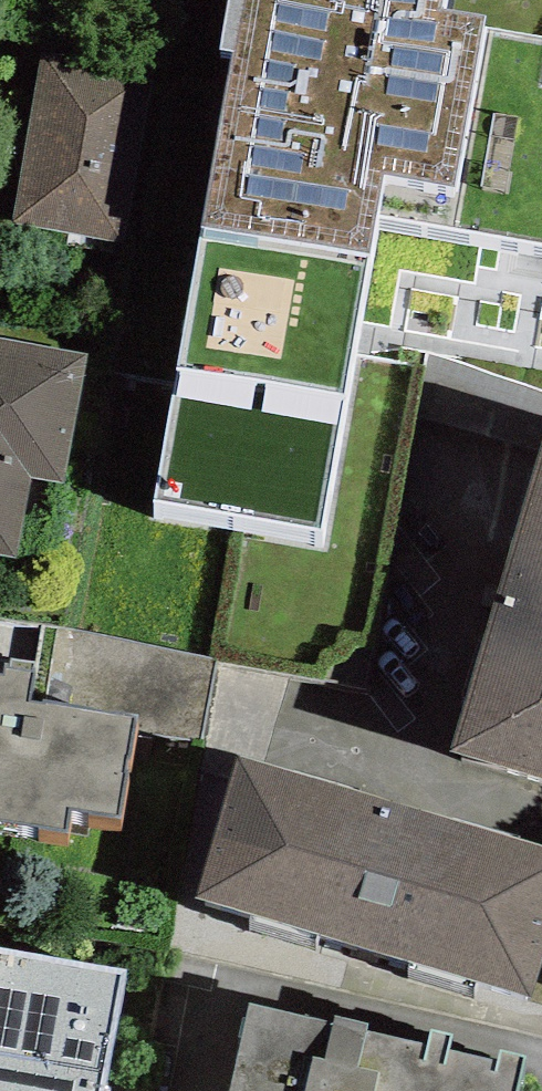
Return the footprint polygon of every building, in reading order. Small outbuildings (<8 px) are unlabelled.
[(201,210),(371,240),(377,208),(385,160),(452,172),(480,17),(483,0),(239,0),(201,210)] [(480,17),(452,172),(385,160),(377,208),(541,235),(541,28),(480,17)] [(122,237),(154,68),(45,47),(13,216),(122,237)] [(371,240),(201,210),(159,483),(322,512),(371,240)] [(0,335),(0,549),(16,552),(31,472),(62,477),(86,351),(0,335)] [(452,732),(541,759),(541,440),(452,732)] [(0,657),(0,805),(67,815),(70,795),(120,803),(135,702),(29,686),(34,654),(6,650),(5,658),(0,657)] [(239,743),(197,880),(529,981),(541,938),(541,835),(239,743)] [(125,958),(0,936),(0,1090),(101,1090),(125,958)] [(250,991),(226,1090),(513,1090),(524,1043),(498,1037),(496,1048),(451,1037),(455,1020),(432,1014),(428,1032),(366,1017),(367,1009),(334,1001),(332,1010),(250,991)]
